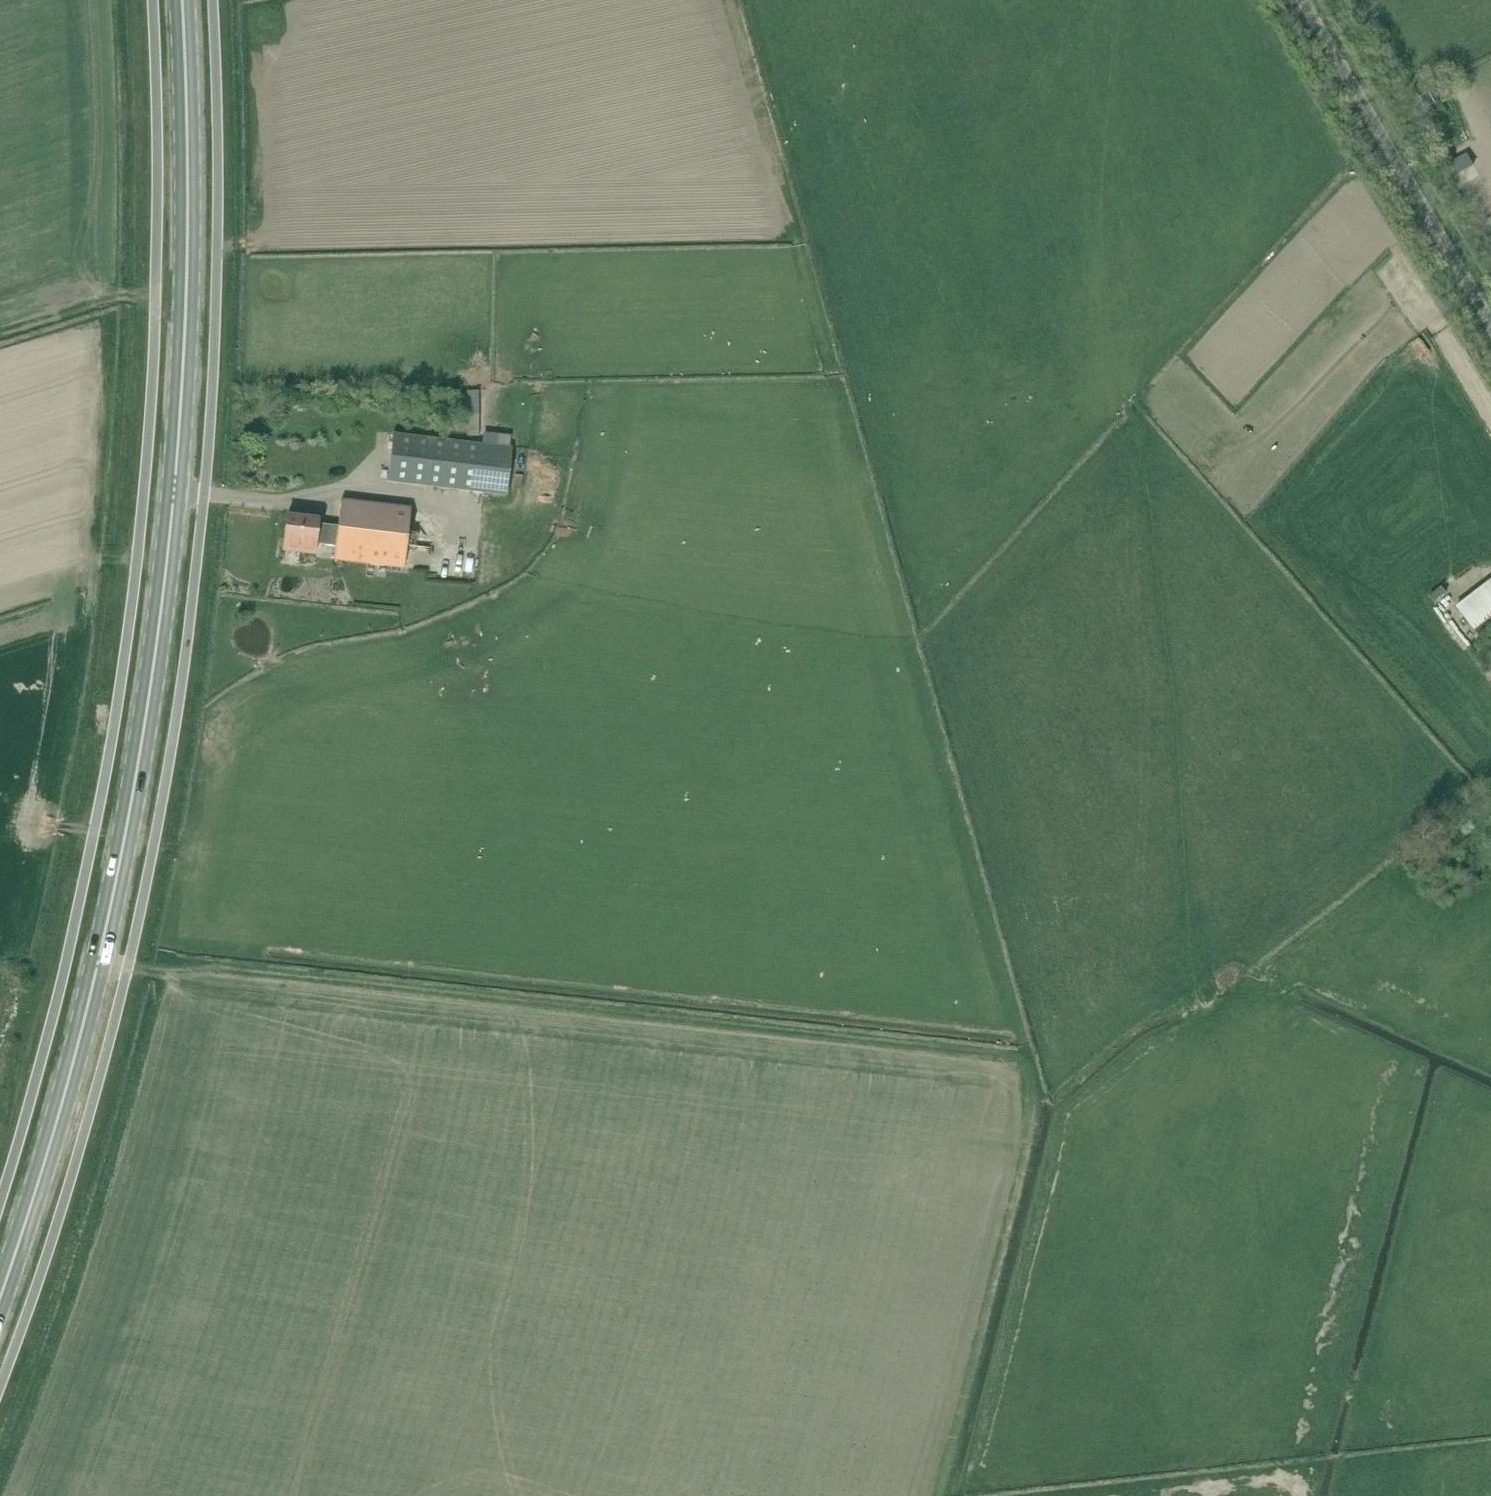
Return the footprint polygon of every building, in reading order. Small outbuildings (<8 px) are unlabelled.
[(466,413),(466,436),(479,437),(479,414),(466,413)] [(394,433),(388,482),(507,496),(513,446),(510,446),(511,435),(499,433),(497,444),(394,433)] [(284,542),(284,551),(315,554),(316,546),(316,544),(337,546),(335,561),(406,569),(412,511),(342,503),(339,525),(318,522),(319,518),(287,514),(284,542)] [(1457,607),(1473,628),(1490,615),(1490,590),(1487,584),(1457,607)]
